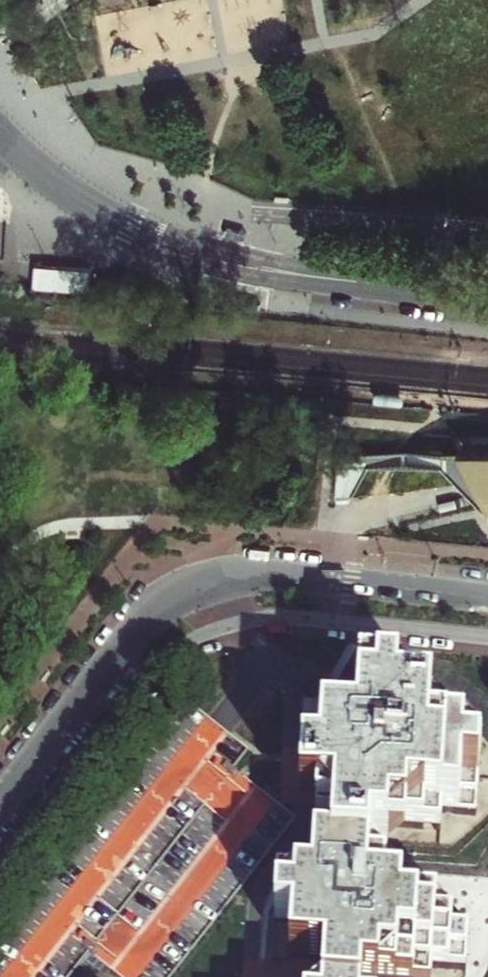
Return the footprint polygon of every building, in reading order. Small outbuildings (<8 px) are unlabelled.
[(461,444),(487,487),(487,442),(461,444)] [(412,965),(464,968),(467,931),(413,928),(415,911),(398,910),(399,893),(382,891),(384,876),(366,874),(368,841),(385,842),(386,825),(421,827),(422,810),(473,813),(478,743),(444,740),(445,723),(427,722),(429,688),(359,683),(356,735),(320,733),(318,766),(302,765),(301,801),(317,803),(316,819),(332,820),(330,854),(314,853),(311,887),(295,886),(294,903),(276,902),(276,919),(292,921),(291,957),(323,959),(322,976),(412,976),(412,965)] [(189,707),(186,705),(176,718),(0,936),(0,976),(68,976),(77,966),(86,973),(91,967),(102,975),(108,968),(120,976),(168,976),(292,821),(273,804),(277,799),(263,788),(258,793),(232,772),(246,754),(229,740),(211,725),(207,722),(189,707)]
